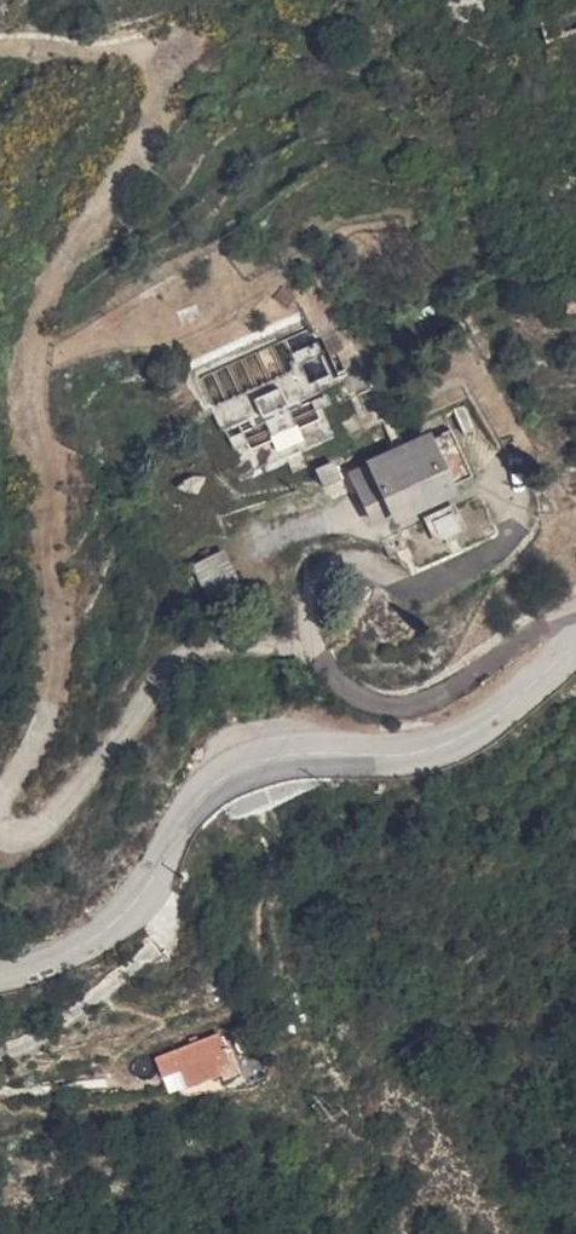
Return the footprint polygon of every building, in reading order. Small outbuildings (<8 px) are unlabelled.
[(575,17),(529,32),(534,50),(575,38),(575,22),(575,17)] [(304,381),(328,375),(320,342),(296,348),(304,381)] [(358,431),(339,385),(270,412),(265,407),(214,428),(224,452),(237,447),(250,476),(297,459),(300,467),(317,461),(314,451),(358,431)] [(468,473),(447,427),(354,471),(375,516),(468,473)] [(499,532),(480,487),(387,529),(392,540),(407,571),(499,532)] [(208,596),(238,580),(222,550),(192,566),(208,596)] [(173,1044),(117,1050),(119,1076),(176,1069),(173,1044)]
